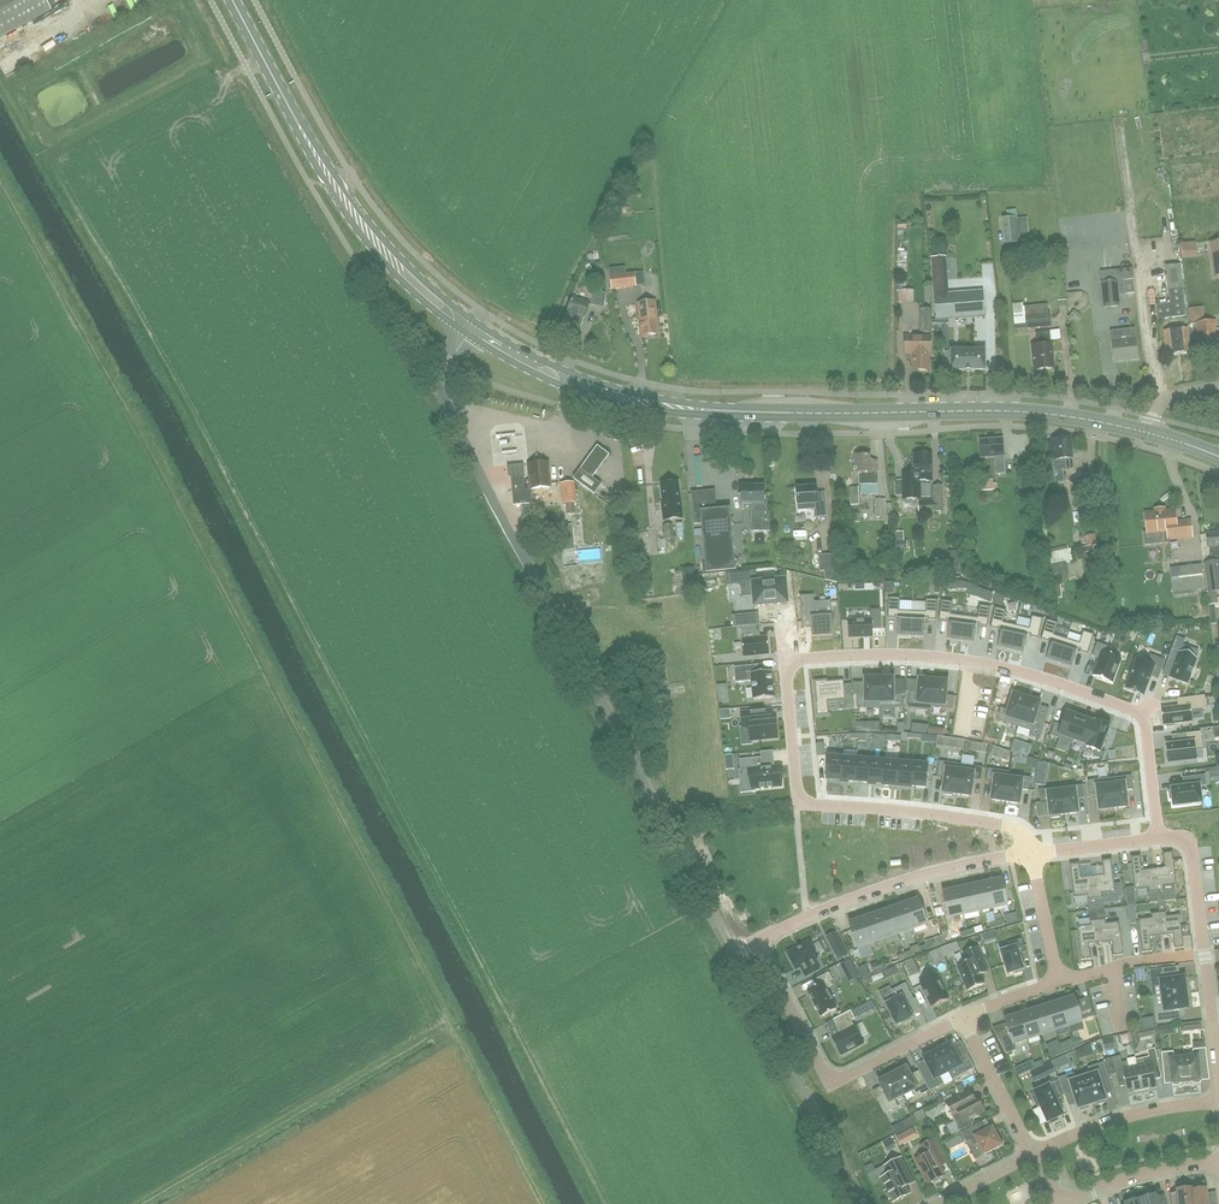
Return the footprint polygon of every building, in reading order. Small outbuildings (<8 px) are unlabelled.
[(51,11),(45,0),(0,0),(0,38),(51,11)] [(1021,243),(1020,234),(1029,233),(1027,218),(1018,218),(1018,217),(1017,217),(1016,210),(1006,211),(1007,218),(1002,219),(1005,244),(1021,243)] [(1197,240),(1182,241),(1183,256),(1198,255),(1197,240)] [(1209,242),(1214,277),(1218,276),(1218,241),(1209,242)] [(946,256),(933,257),(934,266),(946,266),(946,256)] [(1182,287),(1181,263),(1167,264),(1168,288),(1182,287)] [(626,268),(610,269),(612,290),(637,288),(635,273),(626,274),(626,268)] [(1125,295),(1135,293),(1134,280),(1124,281),(1125,295)] [(1104,307),(1120,306),(1117,281),(1102,282),(1104,307)] [(939,295),(935,295),(937,319),(985,315),(983,291),(982,292),(982,282),(980,282),(954,284),(939,285),(939,295)] [(1217,297),(1216,284),(1203,284),(1204,297),(1217,297)] [(1155,305),(1157,320),(1186,316),(1182,287),(1168,289),(1170,303),(1155,305)] [(899,290),(899,303),(907,303),(907,290),(899,290)] [(604,308),(610,308),(611,296),(606,295),(607,293),(597,291),(591,306),(604,308)] [(584,318),(589,304),(573,298),(559,336),(569,339),(574,325),(580,328),(584,318)] [(653,303),(647,303),(638,304),(639,316),(641,316),(643,336),(658,334),(656,314),(654,314),(653,303)] [(1047,305),(1023,307),(1022,303),(1013,304),(1015,330),(1051,327),(1050,314),(1048,314),(1047,305)] [(931,310),(920,310),(919,332),(931,333),(931,310)] [(1196,317),(1197,323),(1196,323),(1200,351),(1218,349),(1214,315),(1196,317)] [(1190,351),(1187,328),(1164,331),(1167,354),(1166,354),(1166,355),(1191,352),(1191,351),(1190,351)] [(1060,340),(1060,336),(1059,330),(1049,331),(1049,332),(1041,332),(1042,345),(1032,346),(1035,371),(1054,369),(1051,345),(1050,341),(1060,340)] [(904,355),(913,355),(913,370),(929,370),(929,355),(932,355),(932,336),(904,336),(904,355)] [(1114,361),(1138,359),(1135,340),(1112,342),(1114,361)] [(985,370),(985,350),(951,351),(951,370),(985,370)] [(1051,460),(1053,471),(1054,483),(1065,481),(1063,470),(1073,469),(1072,458),(1073,458),(1072,453),(1076,453),(1075,444),(1071,445),(1070,438),(1071,438),(1070,437),(1052,440),(1054,460),(1051,460)] [(1032,454),(1048,455),(1048,438),(1032,438),(1032,454)] [(1005,474),(1004,467),(1003,456),(1004,456),(1002,439),(980,440),(981,458),(996,457),(997,475),(1005,474)] [(922,500),(922,481),(931,481),(931,460),(928,460),(927,454),(914,455),(914,473),(902,473),(902,500),(922,500)] [(854,466),(854,471),(856,472),(856,473),(859,473),(860,484),(861,484),(861,495),(878,495),(878,484),(878,461),(870,461),(870,455),(856,456),(856,465),(854,466)] [(550,487),(548,463),(528,465),(530,481),(525,481),(524,474),(510,475),(514,506),(533,503),(531,489),(550,487)] [(584,465),(574,479),(595,495),(602,485),(593,479),(597,474),(584,465)] [(983,491),(998,490),(997,484),(993,484),(993,480),(982,481),(983,491)] [(1076,494),(1079,494),(1080,498),(1091,496),(1090,493),(1089,480),(1075,481),(1076,494)] [(564,504),(576,503),(574,482),(562,484),(564,504)] [(664,520),(682,518),(677,482),(661,484),(663,503),(662,503),(664,520)] [(753,503),(753,518),(753,520),(770,520),(767,495),(764,495),(764,487),(763,487),(758,487),(758,484),(739,484),(739,494),(743,494),(743,503),(753,503)] [(816,487),(797,489),(798,505),(798,510),(808,509),(814,509),(815,517),(826,516),(824,493),(817,493),(816,487)] [(715,490),(691,493),(694,525),(701,524),(706,573),(736,570),(730,508),(717,510),(715,490)] [(850,506),(859,505),(859,497),(850,497),(850,506)] [(885,499),(875,499),(876,517),(885,517),(885,524),(893,524),(893,517),(892,504),(886,504),(885,499)] [(918,501),(919,513),(943,512),(943,500),(918,501)] [(1080,511),(1087,510),(1086,501),(1079,501),(1080,511)] [(651,505),(640,505),(640,521),(651,520),(651,505)] [(1175,511),(1146,514),(1147,532),(1143,532),(1144,546),(1169,544),(1168,540),(1192,537),(1190,523),(1177,524),(1175,511)] [(665,539),(659,540),(660,549),(666,548),(666,545),(675,544),(674,539),(673,525),(663,526),(664,530),(665,539)] [(1217,592),(1218,592),(1218,533),(1206,534),(1208,547),(1210,547),(1211,557),(1211,562),(1205,563),(1209,591),(1207,592),(1209,611),(1210,622),(1213,642),(1213,648),(1218,648),(1218,638),(1217,624),(1218,624),(1218,598),(1217,592)] [(1094,551),(1093,546),(1096,546),(1095,535),(1088,536),(1089,543),(1086,543),(1086,547),(1081,547),(1082,553),(1094,551)] [(1068,572),(1067,563),(1073,561),(1071,548),(1047,553),(1050,567),(1052,575),(1068,572)] [(960,550),(950,551),(952,574),(962,573),(960,550)] [(818,555),(820,572),(825,571),(826,580),(837,582),(838,582),(836,554),(818,555)] [(1205,589),(1202,565),(1170,569),(1174,596),(1189,595),(1188,591),(1205,589)] [(755,570),(727,572),(728,584),(739,583),(742,586),(743,594),(753,593),(755,607),(788,603),(786,580),(757,582),(755,570)] [(885,594),(893,594),(893,583),(885,583),(885,594)] [(996,594),(994,604),(1003,606),(1005,597),(996,594)] [(815,610),(815,602),(815,595),(800,596),(802,628),(811,628),(812,639),(833,637),(832,609),(815,610)] [(898,637),(911,637),(912,612),(900,611),(900,604),(900,598),(889,598),(888,618),(896,619),(896,617),(899,617),(898,637)] [(925,612),(912,612),(911,637),(924,638),(926,618),(929,618),(929,620),(937,621),(938,600),(926,600),(926,605),(925,612)] [(961,642),(964,616),(965,609),(953,607),(953,602),(942,601),(939,621),(947,622),(948,620),(950,620),(948,640),(961,642)] [(964,616),(961,642),(974,643),(977,624),(980,624),(979,626),(987,627),(990,607),(979,606),(978,611),(977,618),(964,616)] [(868,621),(846,622),(846,639),(868,638),(868,630),(877,630),(877,611),(868,611),(868,621)] [(759,614),(734,616),(735,627),(760,625),(759,614)] [(997,614),(991,632),(998,634),(995,646),(1009,650),(1016,627),(1006,624),(1008,617),(997,614)] [(1016,627),(1009,650),(1023,654),(1026,642),(1033,644),(1038,625),(1027,622),(1025,629),(1016,627)] [(1047,626),(1041,644),(1047,646),(1043,658),(1057,663),(1065,640),(1056,637),(1059,630),(1047,626)] [(750,632),(733,633),(734,646),(733,646),(735,663),(760,660),(758,644),(750,644),(750,639),(751,639),(750,632)] [(1065,640),(1057,663),(1070,668),(1075,657),(1081,659),(1088,641),(1077,637),(1074,644),(1065,640)] [(1095,643),(1090,656),(1096,658),(1090,675),(1108,682),(1117,660),(1104,655),(1107,648),(1095,643)] [(1171,674),(1160,685),(1173,698),(1191,679),(1178,667),(1188,656),(1181,650),(1164,668),(1171,674)] [(1147,663),(1136,660),(1126,688),(1143,694),(1150,676),(1158,678),(1164,660),(1150,655),(1147,663)] [(763,668),(734,671),(736,687),(753,685),(755,703),(774,701),(771,675),(763,676),(763,668)] [(856,687),(856,705),(868,705),(868,702),(877,702),(877,678),(863,678),(863,687),(856,687)] [(877,678),(877,702),(887,702),(887,704),(899,704),(899,687),(892,687),(892,678),(877,678)] [(910,692),(908,708),(916,709),(931,710),(934,680),(919,679),(918,693),(910,692)] [(934,680),(931,710),(932,707),(953,709),(954,697),(947,696),(948,682),(947,681),(947,680),(939,679),(939,681),(934,680)] [(829,715),(829,712),(828,702),(846,700),(844,685),(844,680),(826,682),(826,681),(814,682),(817,704),(816,704),(817,716),(829,715)] [(1001,718),(1022,723),(1029,700),(1015,696),(1012,706),(1005,704),(1001,718)] [(1029,700),(1022,723),(1032,726),(1030,733),(1041,736),(1046,717),(1039,715),(1042,704),(1041,703),(1041,702),(1032,699),(1031,701),(1029,700)] [(1186,711),(1168,713),(1170,727),(1173,727),(1173,729),(1181,729),(1181,726),(1198,724),(1197,709),(1211,708),(1210,699),(1185,701),(1186,711)] [(772,722),(762,723),(760,711),(742,713),(743,728),(750,727),(752,741),(778,739),(776,721),(772,722)] [(1055,722),(1050,741),(1062,744),(1063,737),(1073,739),(1079,716),(1076,715),(1076,714),(1067,712),(1067,713),(1065,712),(1062,724),(1055,722)] [(1079,716),(1073,739),(1087,743),(1093,720),(1079,716)] [(1093,720),(1087,743),(1096,746),(1094,753),(1106,756),(1111,737),(1104,735),(1107,724),(1105,723),(1105,722),(1096,719),(1096,721),(1093,720)] [(1187,746),(1166,749),(1168,767),(1197,763),(1195,752),(1202,751),(1200,735),(1186,737),(1187,746)] [(825,755),(824,743),(816,744),(817,756),(825,755)] [(781,787),(779,767),(765,768),(764,758),(739,760),(740,772),(750,771),(752,789),(781,787)] [(821,760),(819,781),(832,782),(834,761),(821,760)] [(834,761),(832,782),(845,783),(847,762),(834,761)] [(847,762),(845,783),(858,784),(860,763),(847,762)] [(860,763),(858,784),(871,785),(873,764),(860,763)] [(873,764),(871,785),(884,786),(886,765),(873,764)] [(943,793),(957,795),(960,771),(946,769),(947,766),(937,764),(935,777),(945,778),(943,793)] [(886,765),(884,786),(897,787),(899,766),(886,765)] [(899,766),(897,787),(910,788),(912,767),(899,766)] [(960,771),(957,795),(971,797),(973,782),(982,784),(984,771),(975,770),(975,773),(960,771)] [(985,784),(994,786),(992,800),(1006,802),(1009,778),(995,776),(996,773),(987,772),(985,784)] [(1114,809),(1128,807),(1126,791),(1134,790),(1132,776),(1110,778),(1114,809)] [(1171,789),(1169,790),(1170,798),(1172,798),(1173,806),(1202,803),(1200,785),(1206,784),(1205,776),(1183,778),(1184,787),(1171,789)] [(1020,804),(1022,790),(1031,791),(1033,778),(1024,777),(1024,780),(1009,778),(1006,802),(1020,804)] [(1088,781),(1090,795),(1097,794),(1099,811),(1114,809),(1110,778),(1088,781)] [(1083,785),(1061,788),(1064,815),(1079,813),(1077,799),(1085,798),(1083,785)] [(1060,815),(1064,815),(1061,788),(1039,790),(1041,803),(1048,802),(1050,816),(1052,816),(1052,818),(1060,817),(1060,815)] [(1165,868),(1154,869),(1157,897),(1158,897),(1158,902),(1166,902),(1176,900),(1174,886),(1177,886),(1173,852),(1163,853),(1165,868)] [(1141,856),(1131,857),(1135,891),(1148,889),(1150,903),(1158,903),(1158,902),(1158,897),(1157,897),(1154,869),(1142,870),(1141,856)] [(1104,875),(1093,877),(1095,899),(1101,899),(1102,899),(1101,895),(1116,893),(1112,860),(1102,861),(1104,875)] [(1080,863),(1070,865),(1074,898),(1075,898),(1076,905),(1089,903),(1088,900),(1095,899),(1093,877),(1081,878),(1080,863)] [(988,885),(992,906),(1007,903),(1003,882),(988,885)] [(992,906),(988,885),(973,889),(978,910),(992,906)] [(973,889),(959,892),(964,913),(978,910),(973,889)] [(964,913),(959,892),(944,895),(948,916),(964,913)] [(913,894),(873,905),(875,914),(915,903),(913,894)] [(1095,899),(1088,900),(1089,903),(1090,910),(1097,910),(1095,899)] [(920,902),(905,907),(913,927),(927,922),(920,902)] [(892,912),(899,932),(913,927),(905,907),(892,912)] [(1104,909),(1097,910),(1097,914),(1098,921),(1098,920),(1106,920),(1104,909)] [(892,912),(878,916),(885,936),(899,932),(892,912)] [(1159,913),(1162,936),(1173,935),(1175,949),(1184,948),(1183,936),(1191,935),(1190,925),(1182,926),(1180,915),(1167,916),(1167,912),(1159,913)] [(1152,918),(1139,920),(1143,953),(1152,952),(1150,937),(1162,936),(1159,913),(1151,914),(1152,918)] [(1129,923),(1136,922),(1136,915),(1128,916),(1129,923)] [(878,916),(865,921),(872,941),(885,936),(878,916)] [(1090,925),(1078,927),(1082,960),(1091,959),(1090,945),(1101,943),(1098,920),(1098,921),(1090,921),(1090,925)] [(1106,920),(1098,920),(1101,943),(1112,942),(1114,956),(1123,955),(1119,922),(1106,924),(1106,920)] [(872,941),(865,921),(850,926),(858,949),(872,944),(871,941),(872,941)] [(946,953),(961,949),(958,939),(943,943),(946,953)] [(1008,950),(997,953),(1004,979),(1011,977),(1012,980),(1020,977),(1020,975),(1022,975),(1021,972),(1018,960),(1026,957),(1021,940),(1007,944),(1006,944),(1008,950)] [(809,942),(787,953),(796,969),(801,967),(806,976),(819,969),(814,960),(817,958),(809,942)] [(988,973),(983,961),(977,947),(964,953),(968,962),(958,966),(968,991),(984,984),(981,976),(988,973)] [(913,959),(904,962),(910,976),(919,972),(913,959)] [(850,960),(842,965),(845,971),(853,967),(850,960)] [(886,964),(879,966),(881,972),(888,969),(886,964)] [(874,975),(881,972),(879,966),(872,969),(874,975)] [(1161,987),(1162,996),(1189,992),(1187,979),(1185,980),(1184,977),(1169,979),(1167,969),(1150,971),(1153,988),(1161,987)] [(828,971),(815,977),(819,985),(807,991),(820,1016),(836,1008),(825,987),(832,984),(829,979),(832,978),(828,971)] [(938,973),(921,981),(933,1007),(950,999),(938,973)] [(891,991),(894,997),(885,1002),(897,1026),(903,1023),(904,1025),(912,1021),(911,1019),(913,1017),(906,1004),(914,1000),(905,983),(891,991)] [(1189,992),(1162,996),(1164,1005),(1155,1006),(1157,1023),(1174,1021),(1173,1010),(1189,1008),(1188,1006),(1191,1005),(1189,992)] [(1082,1020),(1076,1000),(1062,1004),(1068,1025),(1082,1020)] [(1054,1029),(1068,1025),(1062,1004),(1048,1009),(1054,1029)] [(1054,1029),(1048,1009),(1034,1013),(1040,1034),(1054,1029)] [(841,1034),(833,1038),(838,1048),(837,1048),(841,1056),(849,1052),(849,1051),(863,1043),(860,1038),(868,1034),(862,1023),(854,1027),(851,1021),(855,1018),(851,1011),(833,1020),(841,1034)] [(1020,1017),(1026,1038),(1040,1034),(1034,1013),(1020,1017)] [(1026,1038),(1020,1017),(1006,1022),(1013,1045),(1027,1041),(1026,1038)] [(1180,1024),(1181,1032),(1203,1030),(1202,1022),(1180,1024)] [(1138,1031),(1130,1033),(1132,1043),(1140,1041),(1140,1039),(1147,1037),(1145,1029),(1138,1031)] [(1071,1037),(1058,1043),(1060,1049),(1063,1054),(1076,1049),(1076,1048),(1074,1043),(1071,1037)] [(1114,1039),(1103,1041),(1105,1051),(1116,1048),(1114,1039)] [(1076,1048),(1083,1045),(1081,1040),(1074,1043),(1076,1048)] [(938,1051),(948,1072),(957,1068),(961,1075),(974,1068),(967,1053),(959,1058),(952,1044),(946,1047),(945,1045),(938,1049),(939,1050),(938,1051)] [(1136,1060),(1142,1090),(1156,1087),(1152,1067),(1159,1065),(1155,1048),(1147,1050),(1149,1057),(1136,1060)] [(1184,1057),(1186,1082),(1192,1082),(1194,1084),(1201,1083),(1201,1081),(1200,1069),(1201,1067),(1208,1066),(1206,1048),(1193,1050),(1192,1057),(1184,1057)] [(1056,1057),(1063,1054),(1060,1049),(1053,1052),(1056,1057)] [(948,1072),(938,1051),(936,1052),(935,1050),(928,1054),(929,1055),(924,1058),(931,1072),(922,1077),(930,1091),(938,1087),(944,1084),(940,1076),(948,1072)] [(1186,1082),(1184,1057),(1176,1058),(1173,1052),(1162,1053),(1163,1071),(1169,1070),(1171,1072),(1172,1084),(1173,1086),(1180,1085),(1181,1083),(1186,1082)] [(1128,1094),(1142,1090),(1136,1060),(1135,1057),(1127,1059),(1128,1062),(1122,1063),(1121,1056),(1113,1058),(1117,1075),(1124,1073),(1128,1094)] [(1035,1063),(1037,1068),(1044,1065),(1041,1060),(1035,1063)] [(1031,1072),(1035,1082),(1056,1073),(1051,1062),(1031,1072)] [(1030,1071),(1037,1068),(1035,1063),(1028,1066),(1030,1071)] [(1084,1077),(1092,1104),(1097,1103),(1098,1105),(1105,1103),(1105,1100),(1106,1100),(1101,1084),(1109,1081),(1104,1064),(1090,1068),(1092,1075),(1084,1077)] [(898,1071),(892,1074),(903,1096),(912,1091),(916,1098),(930,1091),(922,1077),(913,1081),(906,1067),(905,1068),(904,1065),(896,1069),(898,1071)] [(1092,1104),(1084,1077),(1076,1080),(1074,1073),(1058,1079),(1065,1095),(1073,1093),(1078,1109),(1080,1108),(1081,1111),(1089,1108),(1088,1106),(1092,1104)] [(895,1100),(903,1096),(892,1074),(887,1077),(886,1075),(879,1078),(880,1080),(879,1081),(886,1095),(877,1099),(885,1113),(899,1106),(895,1100)] [(862,1079),(852,1084),(855,1090),(865,1085),(862,1079)] [(1036,1096),(1034,1097),(1038,1107),(1040,1106),(1048,1123),(1050,1122),(1051,1124),(1058,1121),(1057,1119),(1064,1116),(1057,1101),(1062,1098),(1055,1083),(1034,1092),(1036,1096)] [(970,1090),(959,1096),(946,1103),(953,1117),(960,1131),(974,1124),(971,1119),(984,1111),(977,1097),(974,1098),(970,1090)] [(976,1125),(961,1133),(966,1142),(971,1140),(974,1146),(978,1144),(984,1155),(1002,1146),(1002,1144),(1003,1143),(1000,1137),(998,1138),(993,1127),(980,1134),(976,1125)] [(934,1140),(921,1146),(926,1155),(917,1160),(929,1184),(944,1176),(940,1168),(947,1164),(941,1152),(934,1140)] [(914,1184),(909,1174),(901,1158),(885,1167),(889,1175),(882,1178),(888,1190),(887,1194),(889,1197),(892,1198),(894,1202),(909,1194),(906,1188),(914,1184)] [(1192,1190),(1192,1188),(1177,1190),(1179,1203),(1193,1203),(1192,1190)] [(1206,1189),(1192,1190),(1193,1203),(1208,1203),(1206,1189)] [(1140,1199),(1142,1203),(1166,1203),(1164,1196),(1157,1198),(1156,1195),(1140,1199)]
